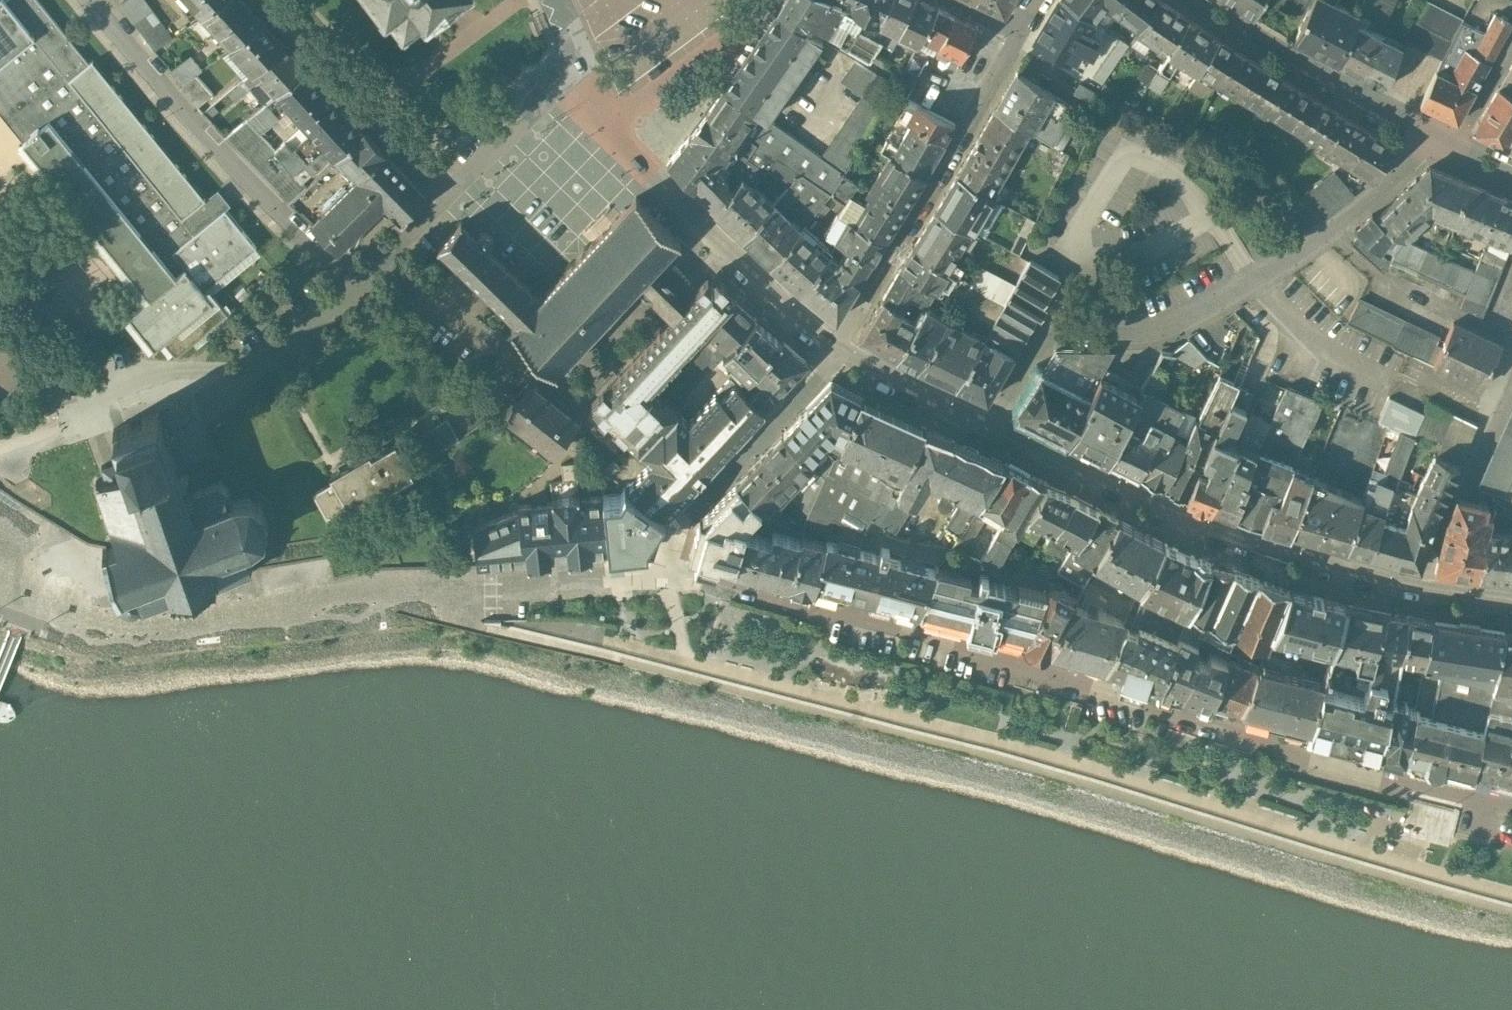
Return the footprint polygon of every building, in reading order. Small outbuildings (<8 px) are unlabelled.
[(93,60),(89,63),(38,0),(0,0),(0,113),(149,296),(150,296),(185,267),(204,290),(257,247),(225,209),(218,215),(93,60)] [(145,0),(127,0),(121,4),(155,50),(172,37),(145,0)] [(202,16),(224,0),(188,0),(202,16)] [(202,16),(231,47),(263,21),(244,0),(224,0),(202,16)] [(382,9),(379,12),(382,15),(385,13),(386,13),(388,16),(389,16),(400,31),(398,33),(400,36),(403,34),(403,35),(404,34),(406,37),(409,34),(407,32),(423,20),(426,18),(427,18),(429,22),(433,19),(430,15),(443,5),(445,8),(451,4),(456,0),(375,0),(382,9)] [(777,11),(803,27),(809,19),(827,30),(826,31),(870,57),(873,52),(882,38),(878,36),(859,26),(856,25),(861,16),(849,9),(840,4),(841,2),(837,0),(783,0),(777,11)] [(871,0),(853,0),(849,9),(861,16),(856,25),(859,26),(871,0)] [(859,26),(878,36),(883,23),(879,22),(889,0),(871,0),(859,26)] [(879,22),(883,23),(878,36),(882,38),(873,52),(886,60),(892,46),(886,41),(892,30),(891,29),(895,20),(903,24),(914,0),(889,0),(879,22)] [(922,0),(914,0),(903,24),(898,36),(917,45),(924,33),(938,7),(922,0)] [(1004,14),(1014,0),(974,0),(1004,14)] [(1062,0),(1058,0),(1033,42),(1071,63),(1073,59),(1076,61),(1082,51),(1089,54),(1095,44),(1088,40),(1092,33),(1089,31),(1094,22),(1062,0)] [(1096,19),(1103,9),(1137,32),(1140,28),(1160,0),(1068,0),(1096,19)] [(1161,0),(1160,0),(1140,28),(1171,49),(1190,19),(1161,0)] [(1255,17),(1264,0),(1228,0),(1255,17)] [(1314,0),(1272,0),(1304,16),(1314,0)] [(1304,16),(1293,41),(1320,54),(1336,63),(1337,62),(1359,12),(1336,2),(1337,0),(1314,0),(1304,16)] [(1366,27),(1371,15),(1384,21),(1394,0),(1364,0),(1359,12),(1337,62),(1385,86),(1401,45),(1366,27)] [(1424,0),(1420,0),(1411,18),(1452,39),(1462,21),(1462,20),(1424,0)] [(954,16),(938,7),(924,33),(940,41),(954,16)] [(750,49),(795,78),(822,40),(803,27),(777,11),(750,49)] [(1462,21),(1452,39),(1449,43),(1440,65),(1436,71),(1437,71),(1421,104),(1457,122),(1490,64),(1489,64),(1511,24),(1496,15),(1487,31),(1482,32),(1462,21)] [(977,26),(955,16),(954,16),(940,41),(937,47),(952,55),(948,61),(956,65),(977,26)] [(1452,39),(1411,18),(1401,45),(1440,65),(1449,43),(1452,39)] [(1221,39),(1190,19),(1171,49),(1200,69),(1221,39)] [(231,47),(230,47),(253,72),(286,45),(279,38),(278,38),(263,21),(231,47)] [(1200,69),(1198,73),(1217,84),(1240,51),(1221,39),(1200,69)] [(253,72),(245,79),(266,103),(269,101),(307,70),(292,53),(286,45),(253,72)] [(795,78),(750,49),(724,86),(759,111),(768,117),(795,78)] [(1288,82),(1240,51),(1217,84),(1268,114),(1288,82)] [(886,60),(873,52),(870,57),(884,65),(886,60)] [(190,54),(171,69),(183,84),(197,74),(203,69),(190,54)] [(876,72),(856,60),(842,80),(862,95),(873,77),(876,72)] [(1499,87),(1511,95),(1511,65),(1499,87)] [(919,75),(905,67),(900,78),(905,81),(906,81),(913,85),(919,75)] [(312,135),(294,151),(285,140),(276,149),(275,150),(292,172),(293,171),(350,118),(307,70),(277,95),(305,126),(302,128),(308,135),(311,133),(312,135)] [(1048,91),(1016,71),(995,109),(1029,130),(1032,132),(1054,94),(1064,101),(1067,96),(1051,87),(1048,91)] [(214,93),(197,74),(183,84),(181,87),(198,107),(214,93)] [(873,77),(862,95),(864,95),(876,102),(886,83),(873,77)] [(1345,116),(1288,82),(1268,114),(1267,117),(1282,126),(1284,121),(1326,146),(1345,116)] [(759,111),(724,86),(707,110),(743,133),(759,111)] [(1499,87),(1474,131),(1507,149),(1511,141),(1511,95),(1499,87)] [(1054,94),(1032,132),(1052,144),(1074,107),(1064,101),(1054,94)] [(864,95),(835,136),(856,151),(884,107),(876,102),(864,95)] [(955,124),(909,99),(906,105),(913,109),(907,120),(912,123),(944,143),(955,124)] [(266,103),(253,114),(265,129),(281,115),(269,101),(266,103)] [(1029,130),(995,109),(956,176),(993,197),(994,198),(1002,183),(1003,184),(1010,171),(1006,169),(1029,130)] [(707,110),(689,134),(718,155),(721,158),(724,160),(733,167),(732,169),(742,176),(754,186),(755,185),(766,170),(746,157),(757,142),(707,110)] [(768,117),(759,111),(743,133),(757,142),(776,155),(800,171),(802,172),(831,192),(843,174),(844,172),(822,156),(768,117)] [(292,172),(275,150),(276,149),(261,133),(265,129),(253,114),(226,137),(274,189),(289,202),(307,185),(303,181),(293,171),(292,172)] [(1396,147),(1345,116),(1326,146),(1324,150),(1376,181),(1396,147)] [(350,118),(293,171),(303,181),(330,155),(334,159),(363,132),(350,118)] [(944,143),(912,123),(899,146),(887,139),(881,150),(891,156),(925,176),(944,143)] [(455,131),(451,127),(446,127),(440,132),(440,138),(445,142),(450,142),(456,136),(455,131)] [(363,132),(334,159),(356,182),(385,154),(363,132)] [(691,185),(718,155),(689,134),(689,135),(667,162),(691,185)] [(856,151),(835,136),(822,156),(844,172),(856,151)] [(776,155),(757,142),(746,157),(766,170),(768,168),(776,155)] [(426,195),(385,154),(356,182),(312,225),(337,251),(384,205),(400,221),(426,195)] [(718,155),(691,185),(715,209),(742,176),(732,169),(726,176),(721,172),(723,171),(716,165),(721,158),(718,155)] [(800,171),(776,155),(768,168),(789,184),(800,171)] [(870,188),(905,208),(925,176),(891,156),(870,188)] [(1468,182),(1430,167),(1377,218),(1395,233),(1402,238),(1407,240),(1433,215),(1456,224),(1468,182)] [(802,172),(800,171),(789,184),(773,202),(800,228),(803,225),(831,192),(802,172)] [(1336,173),(1302,200),(1322,217),(1353,194),(1336,173)] [(859,184),(843,174),(831,192),(846,202),(852,195),(859,184)] [(754,186),(742,176),(715,209),(743,236),(773,202),(755,185),(754,186)] [(993,197),(956,176),(935,210),(971,230),(973,231),(973,230),(983,235),(985,231),(976,226),(993,197)] [(1468,182),(1456,224),(1511,247),(1511,244),(1511,200),(1468,182)] [(905,208),(870,188),(867,193),(871,196),(866,204),(852,195),(846,202),(838,213),(885,241),(905,208)] [(1302,200),(1295,195),(1294,194),(1283,204),(1307,229),(1322,217),(1302,200)] [(681,239),(636,196),(624,209),(607,227),(584,251),(539,298),(487,247),(487,246),(488,245),(489,245),(490,244),(491,243),(492,242),(492,241),(493,239),(493,238),(493,237),(492,236),(492,235),(491,234),(490,233),(489,232),(488,232),(487,231),(486,231),(485,231),(484,231),(482,232),(481,232),(480,233),(479,234),(479,235),(478,236),(478,237),(477,237),(462,222),(438,247),(516,322),(512,326),(556,369),(576,349),(666,255),(681,239)] [(800,228),(773,202),(743,236),(771,263),(800,228)] [(971,230),(935,210),(913,245),(955,274),(964,261),(967,255),(961,252),(959,256),(956,253),(971,230)] [(838,213),(825,234),(848,247),(872,260),(873,260),(885,241),(838,213)] [(1377,218),(1373,214),(1355,229),(1375,247),(1380,252),(1391,238),(1395,233),(1377,218)] [(829,247),(803,225),(800,228),(771,263),(800,289),(819,267),(827,256),(830,254),(826,251),(829,247)] [(1395,233),(1391,238),(1399,244),(1402,238),(1395,233)] [(1402,238),(1399,244),(1392,260),(1403,265),(1413,243),(1402,238)] [(1413,243),(1403,265),(1415,271),(1426,249),(1413,243)] [(955,274),(913,245),(900,266),(934,290),(936,291),(941,283),(947,287),(955,274)] [(819,267),(854,289),(872,260),(848,247),(837,265),(827,256),(819,267)] [(1375,247),(1367,257),(1382,270),(1389,259),(1380,252),(1375,247)] [(1438,255),(1426,249),(1415,271),(1428,276),(1438,255)] [(1507,257),(1485,249),(1480,260),(1502,269),(1507,257)] [(1451,260),(1438,255),(1428,276),(1440,282),(1451,260)] [(993,323),(1023,337),(1059,276),(1030,259),(1016,284),(1005,303),(995,320),(993,323)] [(1463,266),(1451,260),(1440,282),(1453,288),(1463,266)] [(1502,269),(1480,260),(1475,272),(1497,281),(1502,269)] [(1016,284),(981,264),(969,284),(991,296),(1005,303),(1016,284)] [(934,290),(900,266),(882,296),(902,307),(906,299),(916,307),(913,311),(918,315),(925,305),(934,290)] [(1463,266),(1453,288),(1466,294),(1470,284),(1475,272),(1463,266)] [(185,267),(150,296),(149,296),(129,313),(155,346),(164,339),(212,299),(211,298),(204,290),(185,267)] [(854,289),(819,267),(800,289),(836,318),(854,289)] [(1497,281),(1475,272),(1470,284),(1492,293),(1497,281)] [(712,276),(592,401),(637,444),(638,445),(663,420),(665,422),(678,408),(675,405),(652,383),(687,346),(688,347),(690,345),(735,298),(712,276)] [(991,296),(969,284),(960,300),(981,312),(991,296)] [(1492,293),(1470,284),(1466,294),(1466,296),(1488,304),(1492,293)] [(212,299),(164,339),(176,354),(227,313),(214,296),(211,298),(212,299)] [(870,315),(889,326),(898,312),(902,307),(882,296),(870,315)] [(1005,303),(991,296),(981,312),(995,320),(1005,303)] [(1488,304),(1466,296),(1461,307),(1483,316),(1488,304)] [(735,298),(690,345),(702,358),(707,354),(712,359),(713,360),(757,317),(735,298)] [(1359,300),(1348,321),(1360,327),(1370,306),(1359,300)] [(947,319),(925,305),(918,315),(914,322),(894,355),(915,365),(947,319)] [(1370,306),(1360,327),(1371,332),(1382,311),(1370,306)] [(1393,316),(1382,311),(1371,332),(1382,338),(1393,316)] [(889,326),(886,331),(877,345),(894,355),(914,322),(898,312),(889,326)] [(889,326),(870,315),(858,334),(877,345),(886,331),(889,326)] [(1393,316),(1382,338),(1394,343),(1405,322),(1393,316)] [(757,317),(713,360),(716,362),(731,373),(736,378),(737,378),(742,382),(754,370),(753,369),(782,339),(757,317)] [(1224,317),(1189,337),(1206,356),(1213,360),(1219,362),(1225,350),(1229,353),(1239,332),(1224,317)] [(969,329),(947,319),(915,365),(957,384),(987,332),(971,325),(969,329)] [(1394,343),(1393,345),(1404,351),(1416,327),(1405,322),(1394,343)] [(1501,344),(1454,322),(1434,364),(1481,386),(1501,344)] [(1023,337),(993,323),(987,332),(957,384),(987,398),(1023,337)] [(1427,333),(1416,327),(1404,351),(1416,356),(1427,333)] [(1439,339),(1427,333),(1416,356),(1428,362),(1439,339)] [(1206,356),(1189,337),(1173,352),(1196,365),(1206,356)] [(782,339),(753,369),(754,370),(764,379),(754,388),(751,391),(764,404),(808,361),(782,339)] [(1115,350),(1057,350),(1041,373),(1089,397),(1105,367),(1115,350)] [(1206,356),(1196,365),(1191,369),(1200,374),(1204,367),(1209,369),(1213,360),(1206,356)] [(716,362),(675,405),(678,408),(688,418),(731,373),(716,362)] [(1089,397),(1086,403),(1088,404),(1069,439),(1109,458),(1143,393),(1139,391),(1141,386),(1105,367),(1089,397)] [(764,379),(754,370),(742,382),(745,380),(754,388),(764,379)] [(688,418),(678,408),(665,422),(663,420),(638,445),(650,457),(626,482),(664,508),(669,507),(682,494),(684,492),(684,491),(695,479),(696,480),(698,477),(697,476),(699,474),(701,474),(706,470),(705,468),(707,466),(708,467),(711,464),(710,464),(722,452),(724,450),(724,449),(735,438),(736,438),(738,435),(749,423),(750,423),(752,421),(752,420),(765,407),(764,404),(751,391),(741,383),(742,382),(737,378),(736,378),(731,373),(688,418)] [(1041,373),(1019,407),(1017,409),(1018,413),(1069,439),(1088,404),(1086,403),(1089,397),(1041,373)] [(1239,382),(1219,373),(1213,385),(1218,387),(1213,398),(1211,402),(1215,404),(1222,389),(1234,395),(1239,382)] [(754,388),(745,380),(742,382),(741,383),(751,391),(754,388)] [(807,406),(843,434),(860,397),(831,382),(807,406)] [(578,419),(531,383),(519,399),(507,414),(508,415),(554,450),(578,419)] [(1253,392),(1238,385),(1234,395),(1231,401),(1245,407),(1253,392)] [(1322,400),(1287,387),(1271,421),(1259,446),(1271,451),(1269,454),(1293,463),(1297,452),(1322,400)] [(519,399),(506,389),(486,414),(500,425),(508,415),(507,414),(519,399)] [(1172,403),(1145,389),(1143,393),(1109,458),(1138,472),(1156,438),(1166,443),(1175,425),(1182,410),(1180,409),(1180,408),(1181,408),(1184,402),(1175,398),(1172,403)] [(1186,441),(1165,484),(1187,495),(1217,428),(1218,429),(1231,401),(1234,395),(1222,389),(1215,404),(1206,423),(1201,420),(1204,414),(1205,413),(1211,402),(1213,398),(1208,396),(1196,419),(1186,441)] [(843,434),(839,442),(905,472),(926,427),(860,397),(843,434)] [(1425,413),(1391,397),(1380,422),(1402,431),(1415,436),(1417,431),(1422,419),(1425,413)] [(1453,412),(1429,400),(1425,413),(1422,419),(1447,428),(1453,412)] [(1184,402),(1181,408),(1180,408),(1180,409),(1182,410),(1175,425),(1180,428),(1185,431),(1195,411),(1188,407),(1190,403),(1185,401),(1184,402)] [(1217,428),(1187,495),(1211,504),(1237,445),(1221,438),(1223,434),(1227,436),(1232,434),(1245,407),(1231,401),(1218,429),(1217,428)] [(843,434),(807,406),(783,430),(809,455),(824,440),(835,451),(839,442),(843,434)] [(136,418),(114,426),(128,468),(100,478),(97,476),(95,480),(98,481),(105,499),(101,500),(103,504),(106,503),(112,518),(108,519),(109,524),(113,522),(119,539),(109,543),(108,541),(103,543),(119,592),(118,595),(118,598),(118,601),(119,603),(120,605),(122,607),(124,609),(126,610),(129,611),(131,611),(134,611),(137,609),(140,607),(142,605),(143,604),(144,602),(144,604),(173,594),(174,596),(179,594),(177,591),(193,585),(193,587),(199,584),(199,583),(214,577),(216,581),(219,580),(218,577),(252,564),(250,561),(252,554),(250,547),(246,544),(250,542),(263,533),(266,522),(268,522),(268,518),(267,518),(262,504),(261,503),(262,502),(259,499),(258,501),(249,496),(232,496),(229,498),(230,492),(227,485),(221,481),(220,479),(187,491),(182,477),(189,474),(187,470),(180,473),(158,410),(136,418)] [(1237,445),(1211,504),(1211,505),(1235,513),(1249,478),(1246,476),(1256,450),(1257,450),(1259,446),(1271,421),(1251,412),(1240,439),(1237,445)] [(447,414),(421,429),(434,450),(459,435),(447,414)] [(1422,419),(1417,431),(1442,441),(1447,428),(1422,419)] [(1166,443),(1156,438),(1138,472),(1165,484),(1186,441),(1176,436),(1180,428),(1175,425),(1166,443)] [(905,472),(900,480),(900,487),(893,503),(881,497),(871,513),(891,525),(901,508),(907,511),(932,475),(936,467),(954,437),(952,437),(952,436),(926,427),(905,472)] [(809,455),(783,430),(737,477),(761,501),(767,507),(792,482),(813,460),(809,455)] [(1402,431),(1395,449),(1394,448),(1385,471),(1389,472),(1386,481),(1396,485),(1415,436),(1402,431)] [(1482,487),(1505,495),(1511,478),(1511,435),(1507,433),(1482,487)] [(1006,462),(954,437),(936,467),(944,472),(935,489),(934,492),(935,496),(943,500),(947,498),(949,495),(951,493),(953,488),(972,497),(980,501),(1006,462)] [(395,439),(371,453),(369,449),(330,472),(333,476),(313,487),(327,512),(347,500),(352,510),(391,487),(390,485),(413,471),(395,439)] [(824,440),(809,455),(813,460),(825,472),(835,451),(824,440)] [(905,472),(839,442),(825,472),(812,500),(809,507),(803,501),(803,519),(829,526),(833,513),(861,529),(871,513),(881,497),(893,503),(900,487),(900,480),(905,472)] [(637,444),(611,472),(625,482),(626,482),(650,457),(638,445),(637,444)] [(1257,450),(1256,450),(1246,476),(1249,478),(1235,513),(1261,522),(1271,495),(1278,497),(1293,463),(1269,454),(1257,450)] [(1293,463),(1278,497),(1271,495),(1261,522),(1289,530),(1312,476),(1303,471),(1309,458),(1297,452),(1293,463)] [(1416,492),(1394,558),(1420,565),(1437,510),(1460,465),(1436,453),(1416,492)] [(577,456),(560,456),(560,472),(577,473),(577,456)] [(813,460),(792,482),(798,487),(793,491),(803,501),(809,507),(812,500),(825,472),(813,460)] [(1031,475),(1006,462),(980,501),(981,502),(987,506),(1001,514),(998,517),(1003,520),(1031,475)] [(1003,520),(1002,521),(1017,530),(1018,529),(1030,511),(1047,482),(1031,475),(1003,520)] [(1347,546),(1363,498),(1312,476),(1289,530),(1347,546)] [(761,501),(737,477),(701,514),(700,514),(689,550),(726,560),(733,563),(743,526),(740,522),(761,501)] [(1372,494),(1366,492),(1363,498),(1347,546),(1369,552),(1394,485),(1396,485),(1386,481),(1378,478),(1372,494)] [(626,482),(625,482),(624,483),(620,490),(603,491),(609,544),(652,540),(660,519),(658,517),(664,508),(626,482)] [(1099,506),(1073,493),(1047,482),(1030,511),(1049,520),(1046,526),(1049,531),(1062,539),(1067,531),(1079,538),(1099,506)] [(1394,485),(1369,552),(1394,558),(1416,492),(1396,485),(1394,485)] [(476,557),(609,544),(603,491),(516,500),(472,521),(476,557)] [(961,502),(959,501),(945,524),(959,533),(960,533),(981,502),(980,501),(972,497),(971,499),(970,501),(969,502),(967,502),(965,503),(963,503),(961,502)] [(1488,504),(1458,497),(1447,522),(1436,569),(1478,573),(1489,530),(1492,515),(1485,513),(1488,504)] [(981,502),(960,533),(959,533),(952,543),(963,550),(985,514),(983,513),(987,506),(981,502)] [(1079,538),(1073,547),(1072,546),(1069,550),(1073,553),(1075,549),(1087,555),(1093,559),(1119,517),(1099,506),(1079,538)] [(1030,511),(1018,529),(1029,536),(1033,539),(1042,525),(1046,526),(1049,520),(1030,511)] [(1119,517),(1093,559),(1097,561),(1120,573),(1145,530),(1119,517)] [(801,534),(773,527),(770,534),(743,526),(733,563),(788,579),(801,534)] [(826,537),(802,530),(801,534),(788,579),(812,586),(815,577),(826,537)] [(1012,539),(997,530),(980,557),(996,566),(1012,539)] [(1145,530),(1120,573),(1141,583),(1165,540),(1145,530)] [(1489,530),(1478,573),(1511,577),(1511,532),(1489,530)] [(890,544),(882,542),(879,550),(827,535),(826,537),(815,577),(920,606),(936,566),(887,552),(890,544)] [(1151,590),(1146,603),(1184,616),(1188,608),(1211,560),(1165,540),(1140,586),(1151,590)] [(1081,566),(1072,561),(1074,559),(1067,554),(1059,566),(1084,581),(1097,561),(1093,559),(1087,555),(1081,566)] [(1234,566),(1211,560),(1188,608),(1184,616),(1178,632),(1195,637),(1204,616),(1210,619),(1234,566)] [(971,572),(937,563),(936,566),(920,606),(967,619),(965,626),(991,633),(993,627),(1023,635),(1036,610),(1036,609),(1045,593),(1044,592),(1047,587),(1019,580),(1018,584),(1013,582),(1013,583),(987,576),(988,570),(982,568),(981,568),(978,580),(969,578),(971,572)] [(1258,575),(1234,566),(1210,619),(1233,628),(1258,575)] [(1289,586),(1258,575),(1233,628),(1249,636),(1266,644),(1289,586)] [(1045,593),(1036,609),(1037,610),(1025,636),(1023,636),(1022,641),(1042,648),(1043,645),(1048,647),(1049,646),(1049,645),(1075,598),(1077,594),(1067,589),(1061,591),(1059,585),(1055,583),(1048,585),(1047,587),(1044,592),(1045,593)] [(1266,644),(1265,648),(1294,657),(1301,631),(1302,630),(1310,632),(1337,639),(1348,601),(1313,592),(1290,586),(1289,586),(1266,644)] [(1127,612),(1075,598),(1049,645),(1049,646),(1075,657),(1076,658),(1077,656),(1103,667),(1122,624),(1127,612)] [(1334,647),(1332,654),(1343,657),(1372,663),(1377,647),(1388,610),(1348,601),(1337,639),(1334,647)] [(1184,616),(1146,603),(1139,618),(1127,612),(1122,624),(1103,667),(1157,684),(1158,682),(1178,632),(1184,616)] [(1409,613),(1388,610),(1377,647),(1372,663),(1370,672),(1386,675),(1395,677),(1401,650),(1409,613)] [(1434,617),(1409,613),(1401,650),(1425,657),(1434,617)] [(1479,625),(1435,618),(1422,674),(1491,690),(1505,629),(1479,625)] [(1505,629),(1491,690),(1511,694),(1511,629),(1505,629)] [(1195,637),(1178,632),(1158,682),(1181,689),(1183,686),(1198,651),(1197,651),(1191,648),(1195,637)] [(1337,639),(1310,632),(1310,633),(1311,634),(1309,640),(1334,647),(1337,639)] [(1266,644),(1249,636),(1246,640),(1253,643),(1246,656),(1260,662),(1265,648),(1266,644)] [(1228,654),(1210,647),(1207,654),(1197,650),(1197,651),(1198,651),(1183,686),(1212,695),(1227,654),(1228,654)] [(1228,654),(1227,654),(1212,695),(1241,704),(1256,665),(1239,658),(1228,654)] [(1246,656),(1241,654),(1239,658),(1256,665),(1258,666),(1260,662),(1246,656)] [(1343,657),(1332,654),(1328,666),(1327,666),(1325,674),(1340,677),(1343,657)] [(1324,676),(1260,662),(1258,666),(1256,665),(1241,704),(1311,722),(1323,680),(1324,676)] [(1491,690),(1422,674),(1416,701),(1406,745),(1447,755),(1473,762),(1491,690)] [(1395,677),(1386,675),(1381,697),(1391,699),(1392,691),(1395,677)] [(1365,690),(1323,680),(1311,722),(1380,739),(1384,721),(1386,722),(1391,699),(1381,697),(1364,693),(1365,690)] [(1491,690),(1473,762),(1511,772),(1511,694),(1491,690)] [(1405,695),(1392,691),(1391,699),(1386,722),(1384,721),(1380,739),(1378,746),(1404,753),(1406,745),(1416,701),(1405,698),(1405,695)]
